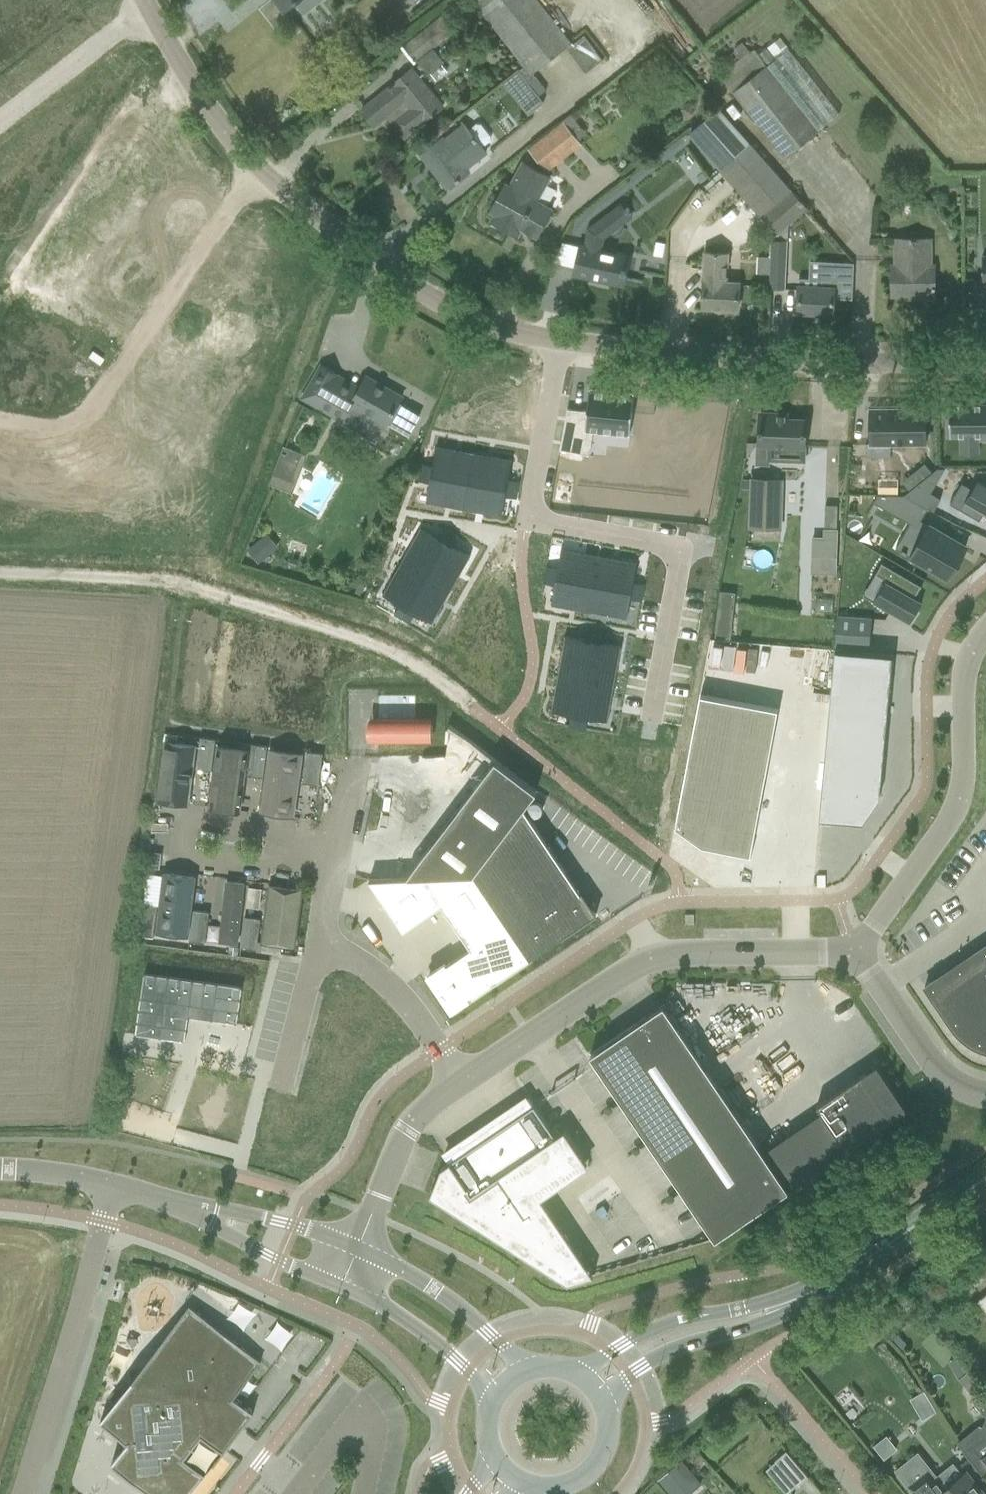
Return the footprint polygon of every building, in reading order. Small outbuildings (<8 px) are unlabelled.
[(285,10),(295,2),(304,13),(320,0),(277,0),(285,10)] [(537,0),(477,0),(533,71),(570,42),(537,0)] [(454,29),(442,15),(406,43),(418,58),(454,29)] [(587,69),(602,58),(586,33),(570,44),(587,69)] [(817,129),(759,54),(754,47),(720,75),(784,156),(818,130),(817,129)] [(432,48),(418,60),(430,73),(443,62),(432,48)] [(759,54),(817,129),(839,112),(789,49),(775,59),(766,49),(759,54)] [(546,90),(535,76),(526,65),(519,70),(529,82),(539,95),(546,90)] [(363,109),(362,108),(361,108),(375,125),(387,115),(405,137),(443,105),(442,105),(441,106),(412,70),(413,69),(413,68),(393,84),(393,83),(389,86),(390,88),(376,99),(375,98),(374,98),(375,100),(363,109)] [(722,172),(752,146),(718,108),(688,134),(722,172)] [(581,143),(577,138),(564,122),(529,151),(545,171),(581,143)] [(444,140),(442,137),(421,154),(447,188),(469,171),(466,167),(486,152),(482,147),(490,141),(490,136),(481,124),(476,124),(469,130),(465,124),(444,140)] [(752,146),(722,172),(760,215),(761,214),(779,233),(807,209),(791,191),(792,190),(752,146)] [(668,156),(631,190),(648,208),(685,175),(668,156)] [(493,212),(489,219),(508,230),(518,235),(522,228),(523,229),(535,236),(541,225),(547,225),(552,217),(549,211),(550,209),(537,202),(536,201),(549,177),(522,162),(509,186),(508,186),(504,184),(489,210),(493,212)] [(577,268),(576,273),(610,281),(610,279),(611,275),(623,278),(623,276),(624,272),(625,273),(626,267),(625,267),(628,256),(601,250),(604,238),(615,229),(605,216),(606,215),(605,214),(588,228),(583,246),(582,246),(577,268)] [(892,263),(891,276),(892,296),(914,296),(914,299),(935,298),(935,263),(930,263),(930,237),(895,237),(895,263),(892,263)] [(769,273),(769,288),(785,289),(786,257),(787,240),(771,240),(770,256),(769,273)] [(705,265),(703,307),(723,308),(724,313),(734,313),(736,309),(738,309),(739,283),(726,282),(728,252),(706,251),(705,265)] [(799,285),(798,312),(833,314),(834,298),(835,298),(851,299),(852,299),(854,262),(824,261),(822,287),(799,285)] [(321,364),(303,397),(332,414),(336,406),(347,412),(342,420),(341,422),(376,442),(385,427),(387,423),(399,402),(402,397),(366,376),(360,386),(355,395),(333,382),(338,374),(321,364)] [(567,409),(560,449),(589,455),(593,431),(629,434),(633,393),(588,389),(586,410),(567,409)] [(961,440),(985,439),(985,403),(949,404),(950,436),(961,436),(961,440)] [(925,408),(870,409),(870,444),(926,443),(925,408)] [(787,414),(777,414),(760,413),(759,443),(769,444),(768,459),(804,461),(806,420),(787,419),(787,414)] [(283,446),(273,473),(291,481),(302,453),(283,446)] [(421,463),(420,472),(468,481),(469,481),(474,452),(473,452),(436,446),(433,465),(432,465),(421,463)] [(474,452),(469,481),(517,489),(518,489),(519,481),(508,479),(512,459),(511,459),(474,452)] [(925,463),(902,481),(909,490),(927,476),(932,472),(925,463)] [(420,472),(418,480),(429,483),(429,482),(426,502),(463,509),(464,509),(469,481),(468,481),(420,472)] [(909,490),(904,495),(927,508),(928,508),(933,511),(941,498),(931,492),(937,481),(927,476),(909,490)] [(742,479),(742,488),(750,489),(751,479),(742,479)] [(782,480),(751,479),(749,527),(779,528),(782,480)] [(954,494),(965,500),(959,510),(978,521),(982,515),(985,518),(985,486),(977,480),(971,490),(960,483),(954,494)] [(469,481),(464,509),(501,516),(505,496),(516,498),(518,489),(517,489),(469,481)] [(877,494),(873,502),(917,527),(927,508),(904,495),(877,494)] [(926,523),(908,555),(944,576),(963,544),(926,523)] [(420,527),(401,561),(426,575),(445,542),(450,532),(451,532),(443,527),(438,537),(420,527)] [(812,535),(812,556),(811,573),(837,574),(838,528),(823,528),(823,536),(812,535)] [(445,542),(426,575),(451,589),(470,556),(453,546),(458,536),(451,532),(450,532),(445,542)] [(261,541),(249,551),(259,563),(271,553),(261,541)] [(547,566),(545,575),(556,576),(594,583),(599,555),(561,548),(558,568),(547,566)] [(599,555),(594,583),(632,590),(643,592),(644,584),(633,582),(637,562),(599,555)] [(401,561),(382,594),(400,604),(400,605),(394,614),(402,618),(407,609),(426,575),(401,561)] [(884,582),(873,602),(897,616),(910,623),(913,618),(922,602),(914,598),(921,587),(922,586),(881,562),(881,564),(874,576),(884,582)] [(407,609),(402,618),(409,623),(415,613),(433,623),(451,589),(426,575),(407,609)] [(545,575),(543,583),(555,585),(551,605),(589,611),(594,583),(556,576),(545,575)] [(594,583),(589,611),(627,618),(630,599),(641,601),(643,592),(632,590),(594,583)] [(837,621),(835,646),(869,649),(872,618),(837,616),(837,621)] [(565,635),(558,673),(586,678),(593,641),(595,629),(586,628),(584,639),(565,635)] [(593,641),(586,678),(614,683),(621,646),(601,642),(603,631),(595,629),(593,641)] [(834,650),(819,819),(832,820),(833,815),(860,818),(872,800),(873,796),(880,796),(893,655),(834,650)] [(816,695),(817,671),(782,669),(780,693),(816,695)] [(558,673),(551,711),(571,714),(569,726),(577,727),(579,716),(586,678),(558,673)] [(579,716),(577,727),(586,729),(588,718),(607,721),(614,683),(586,678),(579,716)] [(751,853),(778,708),(700,693),(675,826),(702,845),(751,854),(751,853)] [(378,719),(378,739),(427,739),(427,719),(378,719)] [(196,768),(211,770),(216,739),(200,737),(196,768)] [(167,743),(160,797),(187,801),(188,801),(196,746),(194,746),(167,743)] [(247,775),(263,777),(267,746),(251,743),(247,775)] [(218,747),(211,804),(240,808),(248,751),(218,747)] [(270,750),(262,810),(293,814),(301,754),(270,750)] [(319,785),(323,753),(307,751),(303,783),(319,785)] [(495,759),(406,878),(474,875),(506,833),(506,832),(524,809),(537,791),(495,759)] [(506,833),(474,875),(530,958),(572,930),(596,913),(581,891),(580,892),(524,809),(506,832),(506,833)] [(165,872),(157,931),(187,935),(194,876),(165,872)] [(470,948),(446,964),(445,962),(426,974),(430,981),(435,988),(451,1012),(470,999),(468,997),(471,995),(473,997),(530,958),(474,875),(406,878),(369,879),(403,931),(441,905),(470,948)] [(244,881),(228,880),(221,941),(237,943),(244,881)] [(294,946),(302,890),(270,886),(262,942),(294,946)] [(153,936),(157,905),(141,902),(137,934),(153,936)] [(205,943),(209,911),(193,909),(189,941),(205,943)] [(256,950),(261,918),(245,916),(240,948),(256,950)] [(933,995),(932,993),(931,995),(947,1019),(952,1026),(960,1035),(970,1042),(981,1048),(985,1050),(985,959),(933,995)] [(237,1024),(242,987),(144,973),(136,1034),(184,1041),(188,1017),(237,1024)] [(789,1189),(664,1004),(590,1054),(715,1239),(789,1189)] [(904,1112),(873,1067),(817,1105),(847,1150),(904,1112)] [(445,1156),(449,1162),(441,1168),(430,1195),(562,1279),(585,1263),(541,1198),(589,1166),(564,1129),(555,1136),(534,1104),(533,1105),(528,1098),(527,1098),(527,1099),(528,1100),(512,1111),(512,1109),(511,1109),(511,1110),(511,1111),(496,1122),(495,1121),(494,1121),(495,1122),(479,1133),(478,1132),(478,1133),(478,1134),(463,1144),(462,1143),(461,1143),(461,1144),(462,1145),(446,1156),(445,1154),(444,1154),(444,1155),(445,1156)] [(977,1301),(985,1311),(985,1294),(977,1301)] [(101,1419),(128,1441),(111,1462),(153,1493),(189,1493),(225,1448),(222,1445),(237,1426),(240,1428),(253,1411),(234,1396),(261,1361),(189,1305),(101,1419)] [(959,1379),(975,1398),(973,1400),(985,1417),(985,1391),(985,1390),(978,1381),(968,1370),(959,1379)] [(886,1436),(874,1446),(884,1458),(897,1449),(886,1436)] [(965,1453),(980,1472),(985,1467),(985,1439),(983,1441),(973,1449),(971,1447),(965,1453)] [(797,1486),(808,1477),(786,1451),(775,1460),(797,1486)] [(896,1470),(915,1493),(982,1493),(983,1492),(966,1471),(961,1476),(944,1490),(934,1478),(916,1454),(896,1470)] [(658,1480),(670,1493),(675,1493),(696,1477),(682,1460),(658,1480)]
